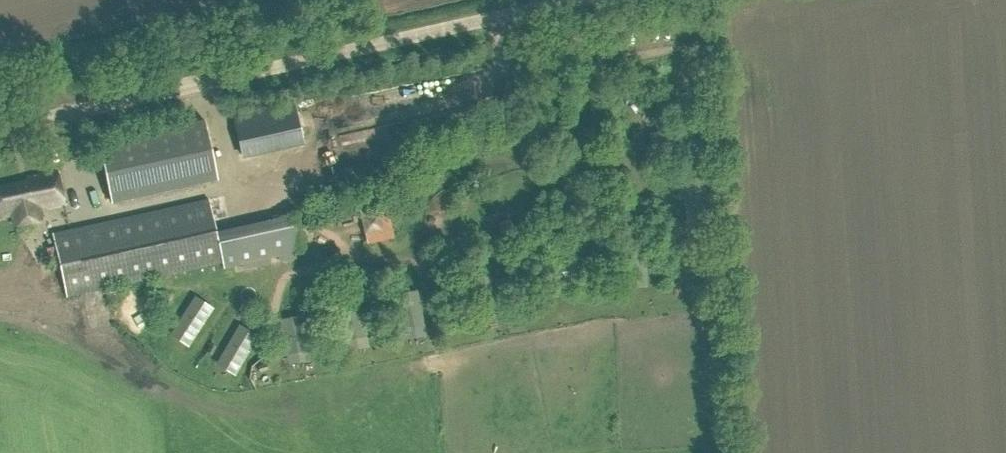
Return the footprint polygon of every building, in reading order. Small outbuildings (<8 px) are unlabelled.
[(294,101),(232,115),(242,158),(303,144),(294,101)] [(203,121),(98,145),(112,204),(217,179),(203,121)] [(39,211),(63,205),(55,174),(27,180),(28,184),(0,191),(0,214),(1,219),(12,217),(14,227),(42,221),(39,211)] [(209,200),(54,234),(56,247),(61,267),(63,279),(65,289),(68,298),(94,292),(222,263),(224,270),(242,265),(242,266),(243,270),(270,264),(269,260),(269,259),(278,257),(278,258),(279,262),(295,259),(294,254),(294,253),(303,251),(299,235),(296,220),(295,217),(216,233),(209,200)] [(358,208),(360,217),(378,212),(383,231),(365,235),(367,244),(394,238),(385,201),(358,208)] [(509,219),(497,223),(500,234),(513,230),(509,219)] [(521,286),(522,295),(548,291),(546,282),(521,286)] [(417,291),(395,296),(401,330),(424,326),(417,291)] [(164,321),(180,321),(179,298),(163,299),(164,321)] [(359,303),(337,307),(344,342),(366,337),(359,303)] [(147,336),(147,311),(131,311),(132,337),(147,336)] [(301,316),(279,320),(285,355),(308,351),(301,316)] [(255,380),(277,377),(272,330),(250,332),(255,380)]
